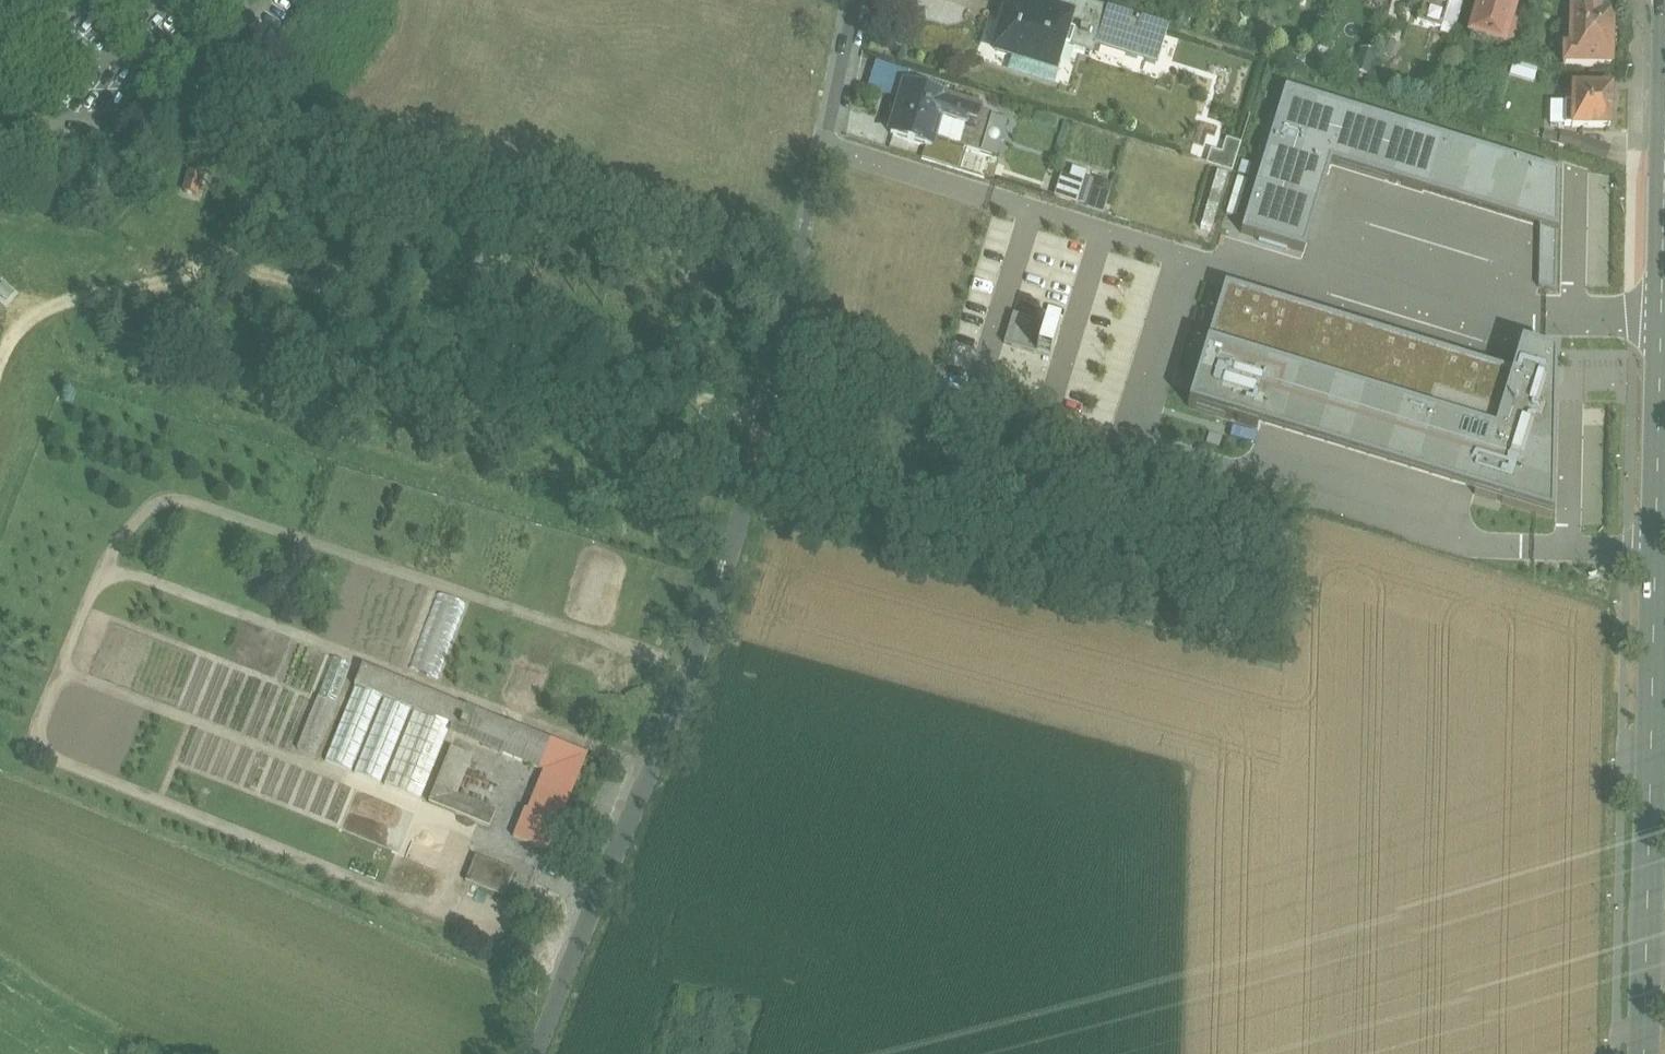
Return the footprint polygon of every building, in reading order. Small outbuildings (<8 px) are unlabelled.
[(1078,0),(1074,0),(1072,5),(1056,0),(1055,0),(1052,12),(1070,18),(1061,48),(1091,58),(1095,46),(1158,65),(1169,28),(1078,0)] [(1380,11),(1391,14),(1395,0),(1384,0),(1380,11)] [(1418,22),(1442,30),(1451,0),(1454,1),(1454,0),(1425,0),(1418,22)] [(1463,10),(1476,14),(1480,0),(1466,0),(1463,10)] [(1476,14),(1469,36),(1503,46),(1504,46),(1507,35),(1514,14),(1515,14),(1519,0),(1480,0),(1476,14)] [(1528,14),(1540,17),(1545,0),(1532,0),(1528,14)] [(1051,14),(1011,2),(1004,24),(1006,24),(997,53),(1016,58),(1012,69),(1051,80),(1056,62),(1057,62),(1061,48),(1070,18),(1052,12),(1051,14)] [(1515,14),(1514,14),(1507,35),(1519,39),(1526,17),(1515,14)] [(1612,15),(1569,14),(1569,34),(1571,34),(1571,50),(1563,50),(1563,67),(1612,67),(1612,49),(1615,48),(1615,35),(1612,35),(1612,15)] [(1519,39),(1507,35),(1504,46),(1503,46),(1501,52),(1515,56),(1520,39),(1519,39)] [(1364,50),(1357,72),(1368,75),(1375,53),(1364,50)] [(899,71),(875,64),(867,91),(891,98),(899,71)] [(945,100),(907,88),(893,133),(931,146),(935,135),(939,120),(973,130),(978,111),(945,101),(945,100)] [(1611,90),(1574,89),(1573,103),(1567,103),(1566,126),(1573,126),(1573,128),(1610,129),(1611,108),(1615,105),(1615,96),(1612,93),(1611,93),(1611,90)] [(1285,90),(1241,233),(1304,252),(1331,164),(1485,212),(1540,228),(1557,233),(1558,174),(1285,90)] [(994,117),(978,111),(973,130),(968,145),(984,149),(994,117)] [(973,130),(939,120),(935,135),(968,145),(973,130)] [(1584,139),(1563,133),(1559,146),(1580,152),(1584,139)] [(968,145),(935,135),(931,146),(927,160),(961,170),(968,145)] [(1229,139),(1224,153),(1215,150),(1210,163),(1233,172),(1244,145),(1229,139)] [(1592,158),(1611,160),(1612,147),(1593,145),(1592,158)] [(204,176),(191,173),(185,193),(198,197),(204,176)] [(1085,180),(1063,174),(1057,197),(1078,203),(1085,180)] [(1556,292),(1557,233),(1540,228),(1539,287),(1556,292)] [(476,268),(472,283),(485,286),(489,271),(476,268)] [(0,288),(0,297),(6,302),(14,293),(4,283),(0,288)] [(1210,348),(1193,405),(1557,518),(1557,356),(1523,345),(1514,375),(1229,287),(1210,348)] [(1054,351),(1057,322),(1011,318),(1009,347),(1054,351)] [(435,593),(409,668),(439,679),(465,603),(435,593)] [(336,656),(320,696),(337,703),(353,663),(336,656)] [(587,756),(509,724),(509,725),(469,708),(365,665),(356,686),(452,725),(462,729),(503,746),(500,754),(544,772),(542,778),(573,790),(587,756)] [(357,687),(327,760),(353,771),(383,697),(357,687)] [(386,698),(356,772),(382,783),(412,709),(386,698)] [(452,725),(416,710),(386,785),(422,799),(452,725)] [(296,723),(293,746),(302,748),(305,724),(296,723)] [(452,749),(430,803),(490,827),(496,811),(457,795),(473,757),(452,749)] [(542,778),(533,799),(531,798),(515,836),(514,836),(514,837),(548,851),(573,790),(542,778)] [(516,872),(476,857),(467,882),(506,897),(516,872)]
